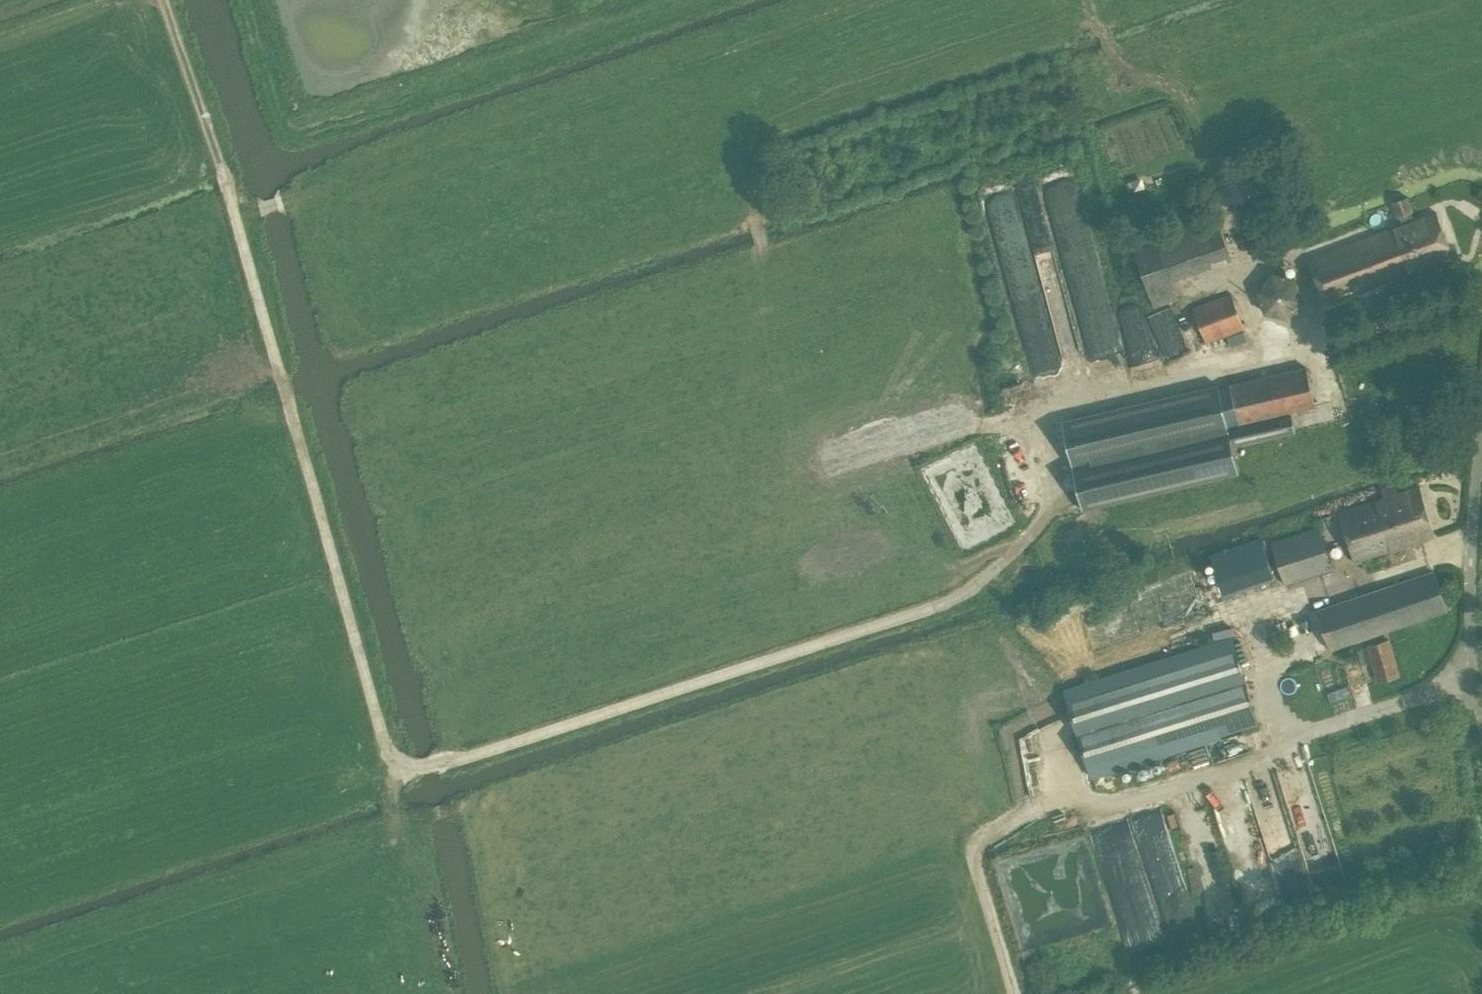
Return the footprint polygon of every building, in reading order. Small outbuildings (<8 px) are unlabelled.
[(1409,201),(1407,196),(1392,201),(1397,215),(1399,215),(1402,223),(1308,258),(1324,302),(1407,272),(1409,275),(1454,259),(1436,211),(1414,219),(1410,211),(1412,210),(1409,201)] [(1216,218),(1133,247),(1154,305),(1176,298),(1169,278),(1230,256),(1216,218)] [(1207,341),(1243,327),(1230,293),(1194,307),(1207,341)] [(1232,445),(1296,430),(1291,411),(1315,405),(1306,367),(1114,411),(1114,413),(1103,416),(1102,412),(1062,421),(1082,509),(1239,472),(1232,445)] [(1396,493),(1393,483),(1381,487),(1384,497),(1338,512),(1354,561),(1433,535),(1417,486),(1396,493)] [(1272,541),(1285,583),(1332,568),(1318,526),(1272,541)] [(1210,554),(1223,594),(1274,577),(1261,538),(1210,554)] [(1330,648),(1446,609),(1433,570),(1317,609),(1330,648)] [(1091,774),(1258,723),(1232,639),(1065,690),(1091,774)] [(1377,680),(1398,674),(1389,639),(1368,645),(1377,680)]
